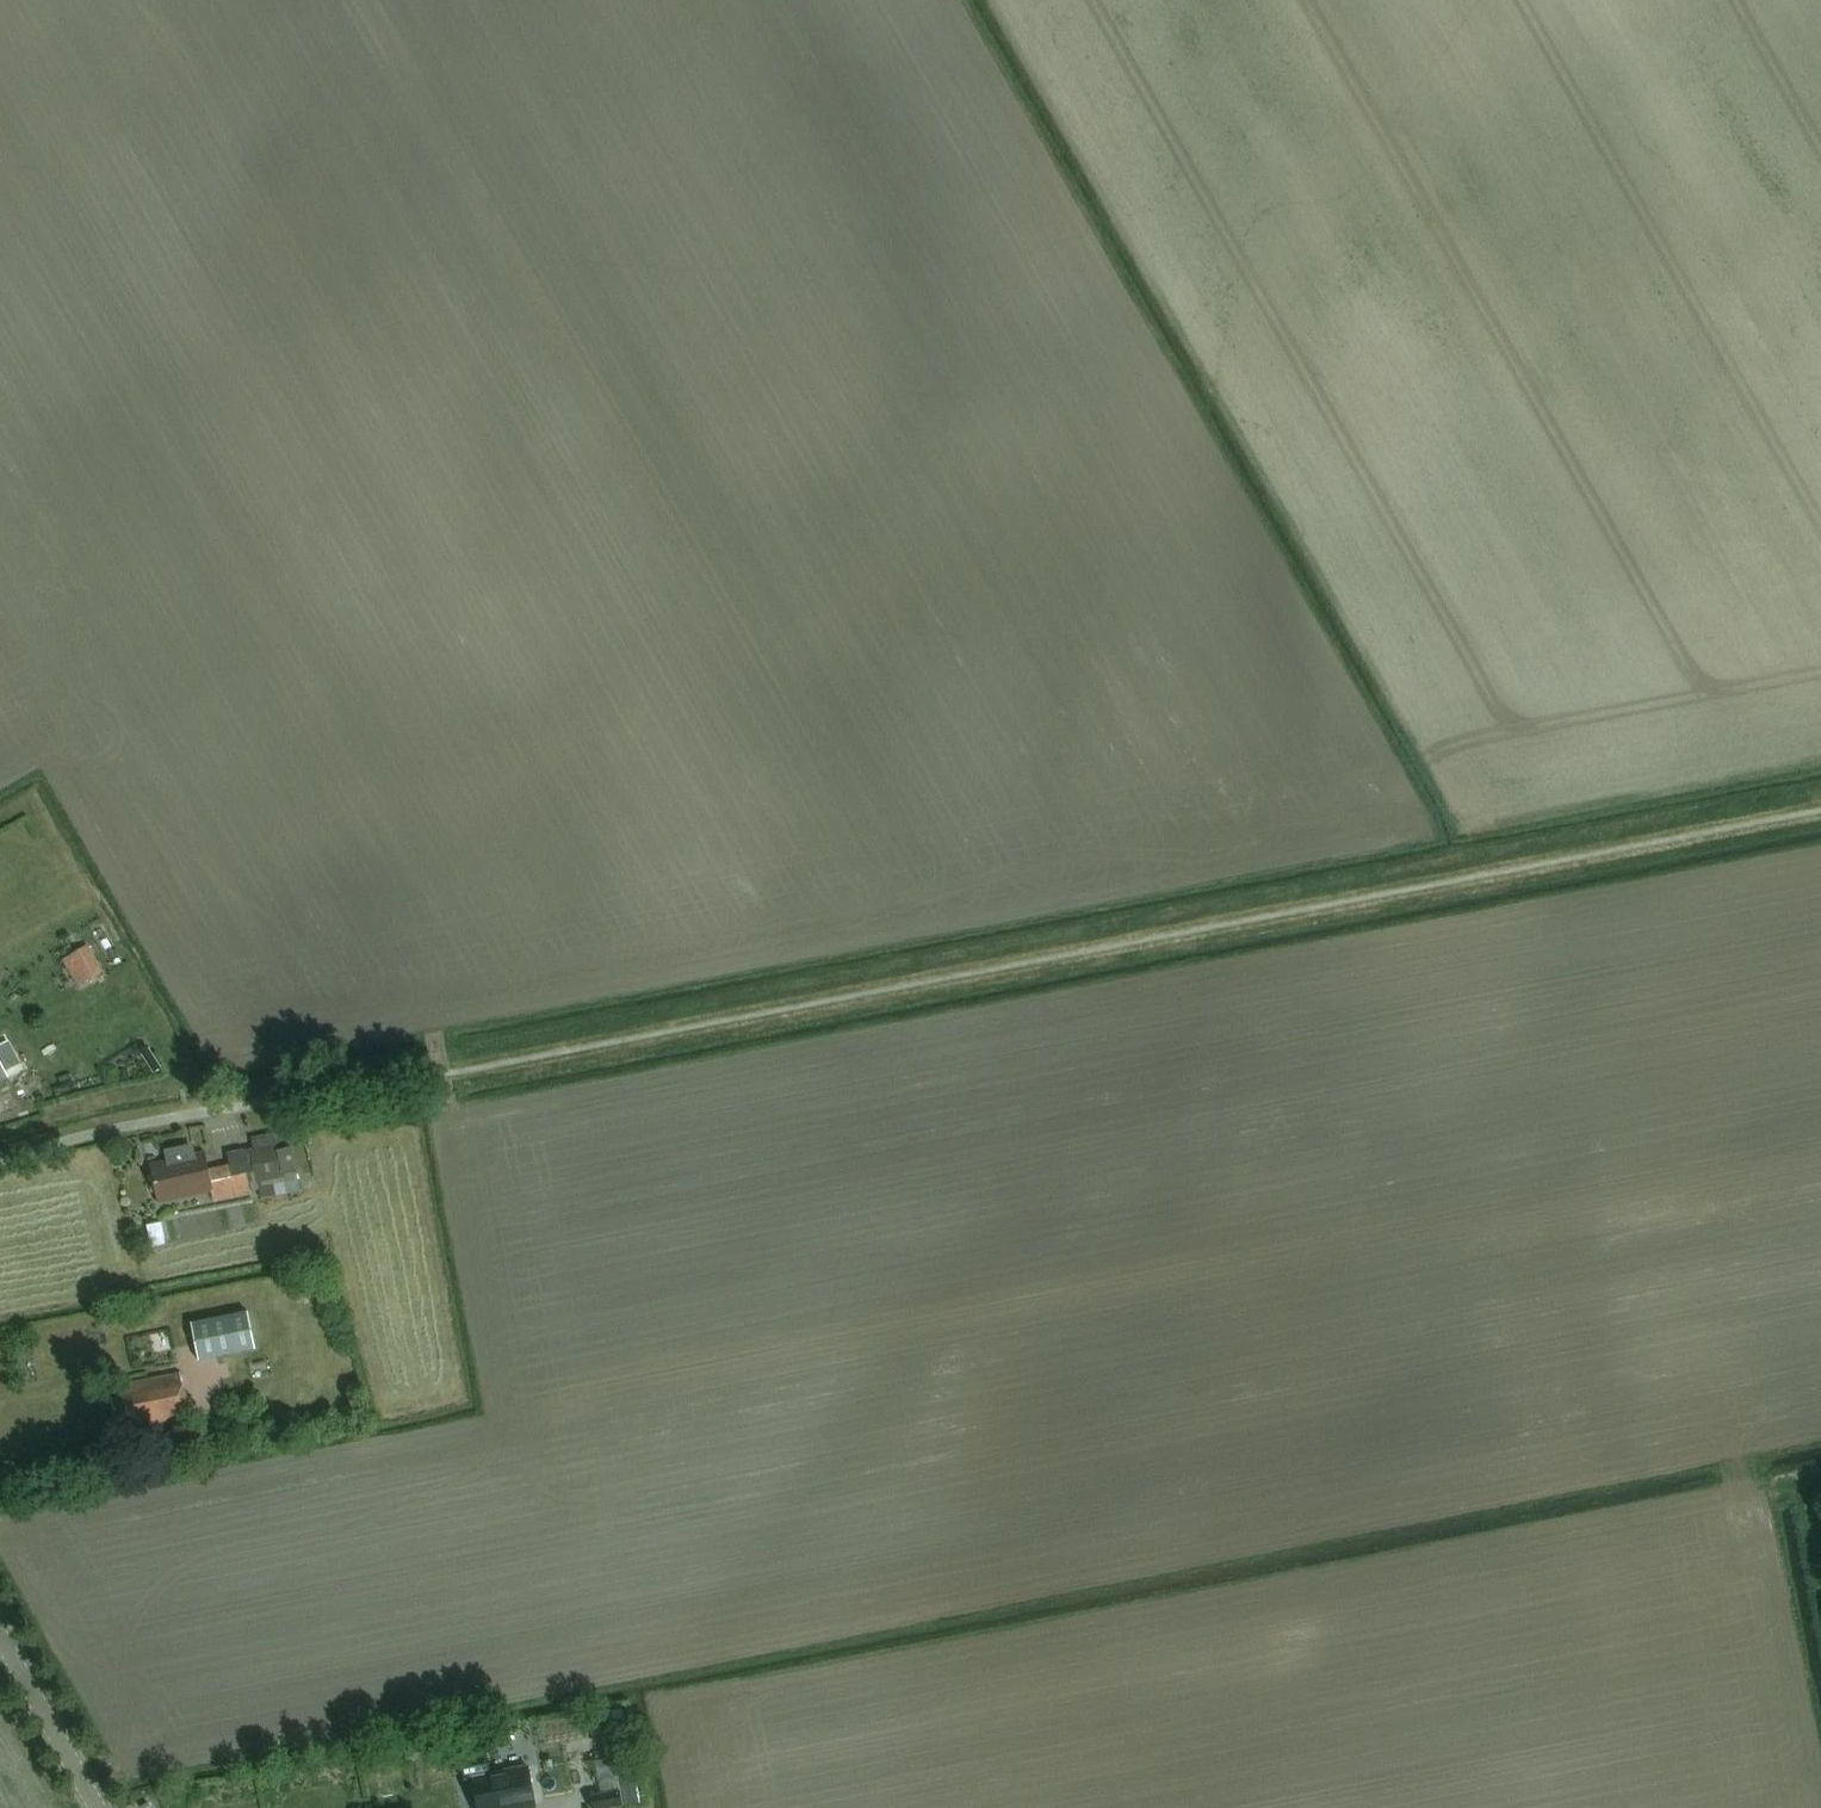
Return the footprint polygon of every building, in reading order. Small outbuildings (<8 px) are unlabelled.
[(78,987),(103,972),(88,947),(63,962),(78,987)] [(0,1047),(0,1085),(9,1080),(5,1074),(21,1065),(9,1043),(0,1047)] [(275,1137),(274,1135),(252,1140),(254,1150),(243,1153),(251,1192),(260,1191),(262,1200),(302,1190),(292,1148),(286,1150),(283,1139),(275,1137)] [(213,1201),(251,1193),(243,1152),(227,1156),(229,1167),(208,1172),(204,1154),(189,1157),(187,1149),(166,1153),(168,1161),(157,1164),(160,1173),(153,1175),(160,1205),(211,1194),(213,1201)] [(247,1314),(192,1324),(200,1362),(255,1351),(247,1314)] [(145,1431),(190,1422),(181,1376),(117,1389),(120,1401),(113,1402),(117,1424),(124,1423),(127,1440),(146,1436),(145,1431)] [(487,1755),(461,1759),(465,1780),(472,1778),(477,1807),(535,1807),(527,1768),(491,1775),(487,1755)] [(630,1757),(595,1764),(601,1797),(591,1798),(593,1807),(626,1807),(639,1805),(630,1757)]
